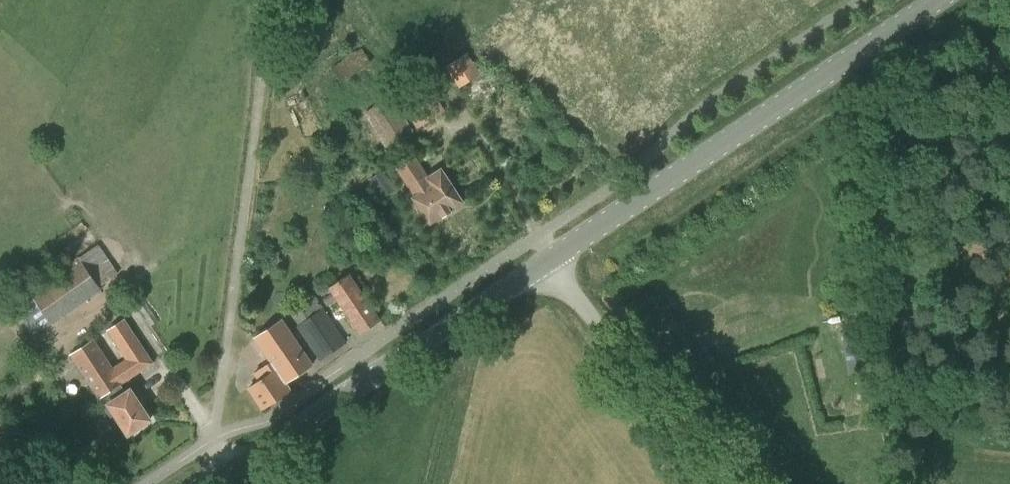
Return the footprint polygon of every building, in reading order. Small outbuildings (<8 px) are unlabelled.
[(467,53),(445,67),(459,87),(480,74),(467,53)] [(426,79),(398,97),(416,128),(445,110),(426,79)] [(365,113),(386,147),(411,131),(390,98),(365,113)] [(412,198),(429,224),(462,203),(440,169),(427,178),(414,158),(397,169),(415,196),(412,198)] [(118,274),(100,244),(79,257),(29,292),(13,303),(35,335),(51,324),(101,289),(100,287),(118,274)] [(349,275),(329,288),(359,334),(379,321),(349,275)] [(323,310),(297,327),(319,360),(345,342),(323,310)] [(99,399),(119,386),(124,382),(153,363),(125,319),(107,331),(125,359),(113,366),(94,339),(70,355),(99,399)] [(281,320),(254,338),(270,362),(254,373),(260,381),(247,389),(261,410),(290,391),(285,383),(312,365),(281,320)] [(870,368),(864,347),(860,328),(840,333),(845,352),(851,373),(870,368)] [(119,386),(99,399),(114,421),(119,418),(119,419),(128,433),(149,419),(130,391),(125,394),(119,386)]
